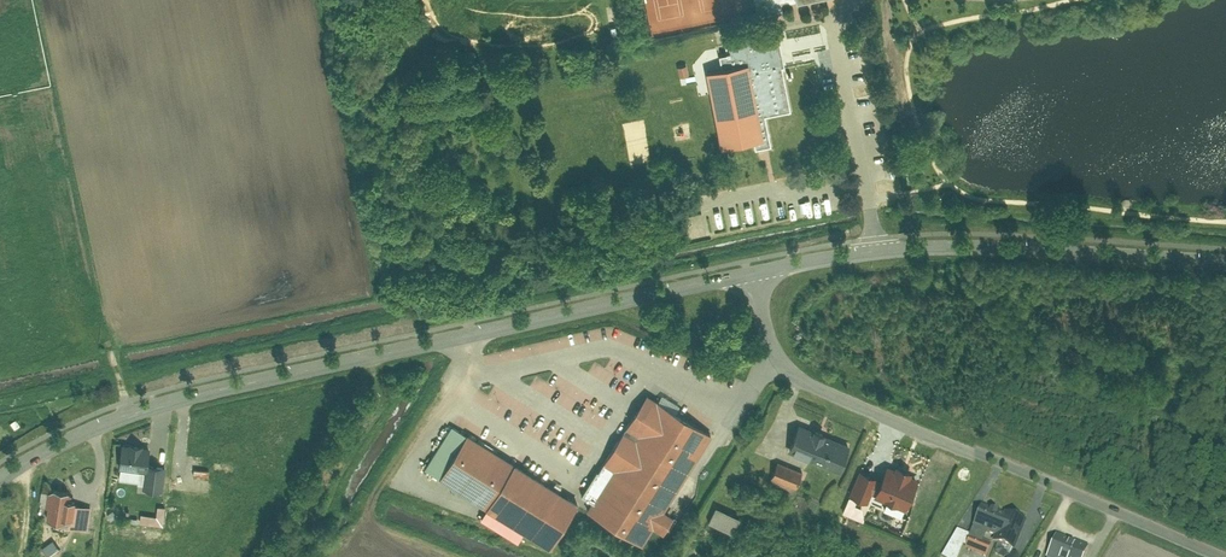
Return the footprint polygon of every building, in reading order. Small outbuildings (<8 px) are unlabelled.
[(757,10),(808,0),(755,0),(757,10)] [(722,67),(706,71),(721,148),(764,140),(759,117),(792,111),(780,55),(782,55),(780,40),(758,44),(756,37),(725,44),(727,52),(719,54),(722,67)] [(677,66),(679,76),(689,74),(686,64),(677,66)] [(712,437),(646,396),(603,464),(611,471),(587,511),(645,544),(654,531),(661,535),(673,519),(665,511),(712,437)] [(703,415),(699,424),(709,428),(712,419),(703,415)] [(853,445),(801,423),(790,451),(842,473),(853,445)] [(550,548),(580,502),(467,435),(440,481),(484,508),(478,518),(517,542),(524,532),(550,548)] [(152,449),(120,445),(117,472),(142,474),(140,491),(161,493),(163,468),(150,467),(152,449)] [(213,462),(212,469),(232,472),(233,465),(213,462)] [(803,472),(778,462),(771,478),(796,488),(803,472)] [(878,479),(859,471),(849,495),(866,503),(878,479)] [(885,473),(875,497),(905,510),(915,486),(904,482),(907,475),(897,471),(894,477),(885,473)] [(69,492),(51,490),(46,520),(62,523),(62,520),(72,521),(75,500),(68,499),(69,492)] [(141,513),(139,521),(163,526),(167,507),(157,505),(155,515),(141,513)] [(715,509),(707,527),(731,538),(740,521),(715,509)] [(966,550),(984,556),(988,556),(992,546),(1004,551),(1015,522),(981,510),(966,550)] [(39,548),(44,556),(55,556),(62,552),(54,539),(39,548)] [(1054,539),(1047,556),(1085,556),(1087,551),(1054,539)]
